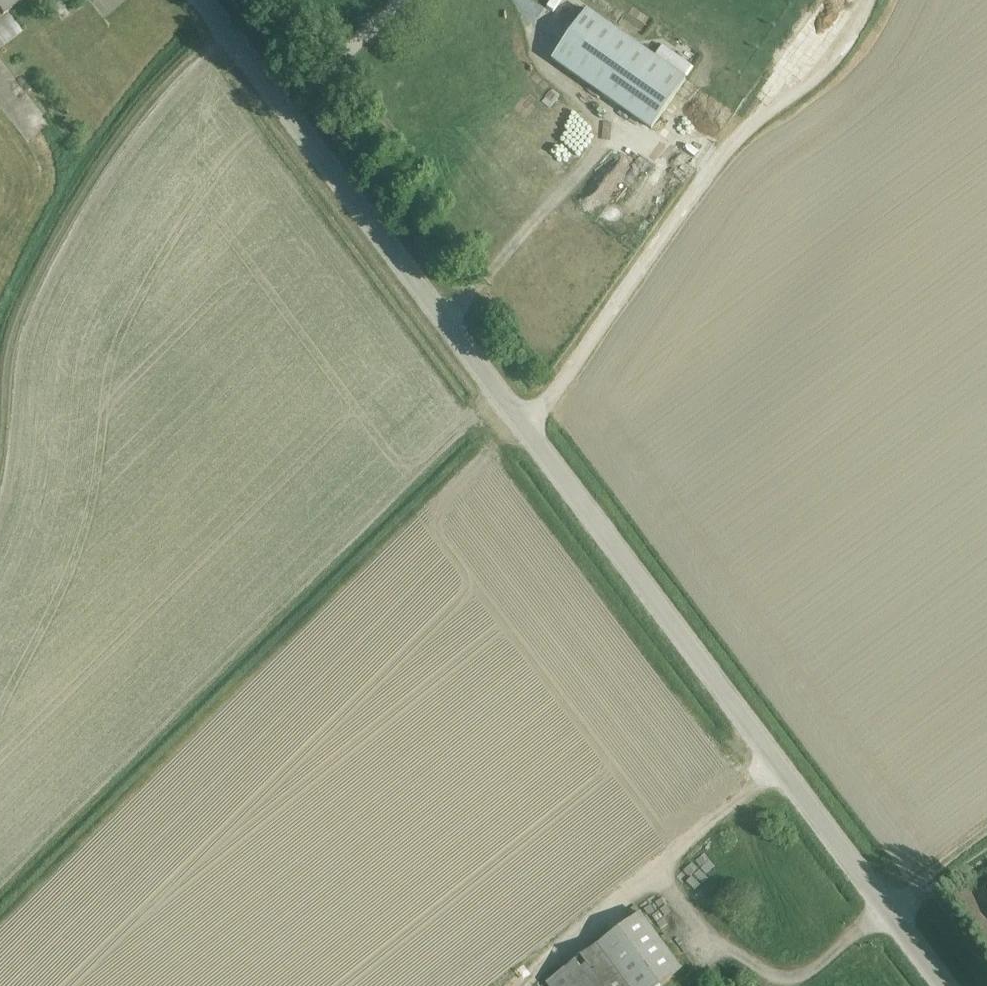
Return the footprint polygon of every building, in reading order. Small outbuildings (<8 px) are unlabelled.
[(1,17),(24,0),(0,0),(0,16),(1,17)] [(553,61),(652,130),(686,81),(588,12),(553,61)] [(686,867),(696,883),(715,871),(705,856),(686,867)] [(682,972),(640,914),(544,983),(546,985),(662,985),(682,972)]
